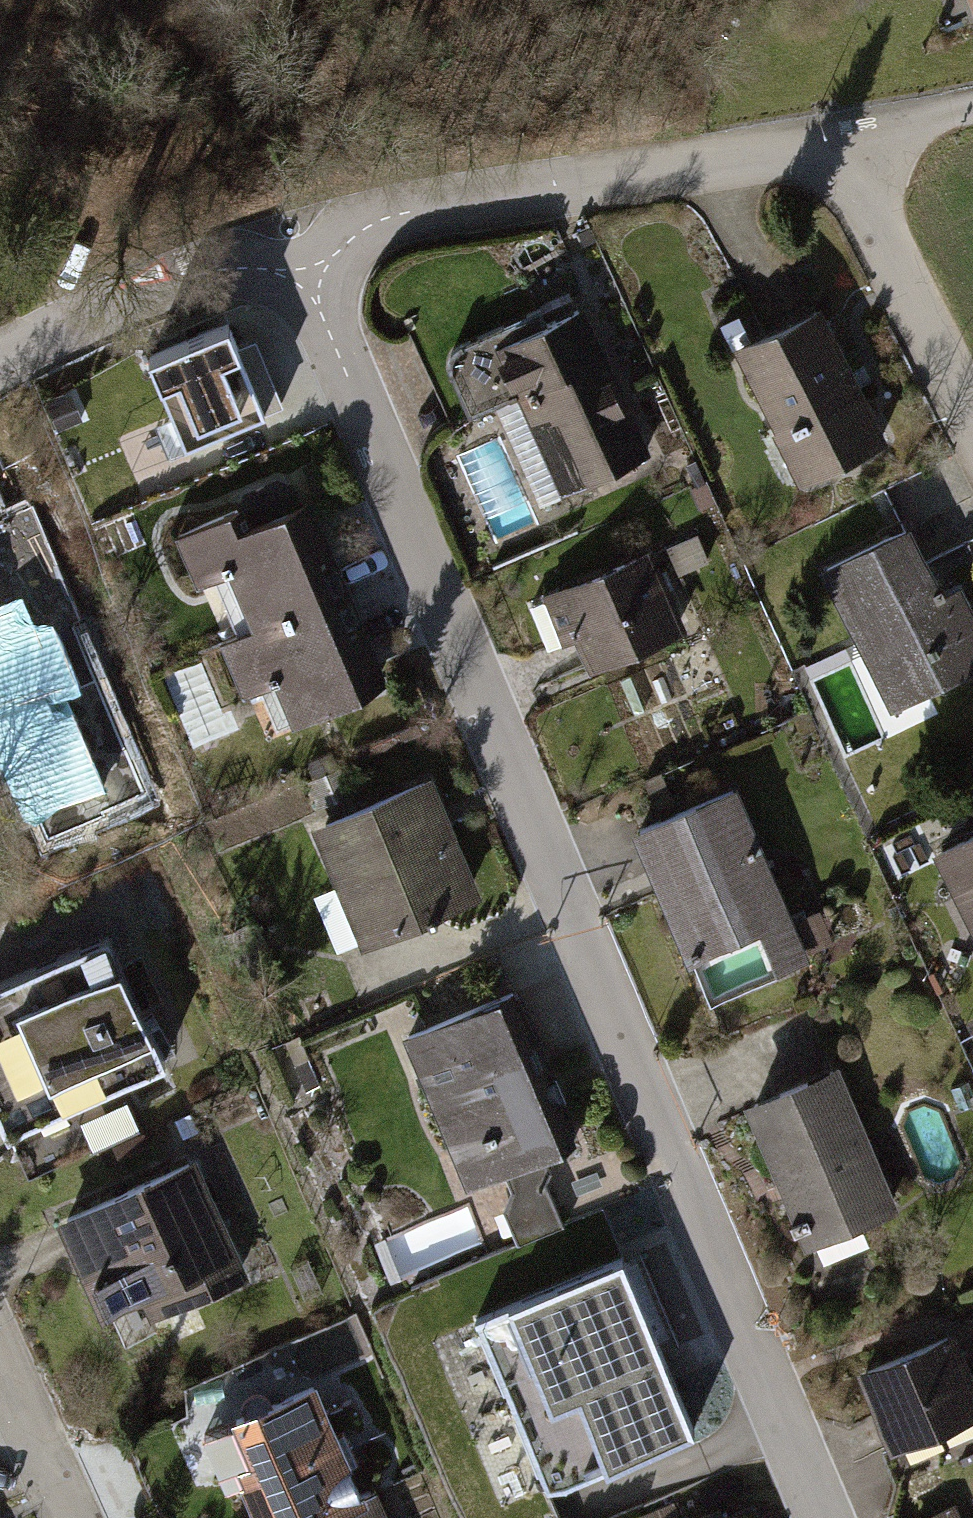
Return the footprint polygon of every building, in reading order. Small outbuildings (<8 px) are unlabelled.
[(521,388),(566,495),(652,459),(585,300),(456,354),(477,406),(521,388)] [(132,337),(177,444),(247,415),(202,308),(132,337)] [(734,353),(802,490),(890,446),(822,309),(734,353)] [(79,682),(75,672),(90,665),(75,627),(59,634),(56,628),(82,617),(33,501),(0,514),(0,517),(4,526),(0,527),(0,714),(79,682)] [(259,634),(352,595),(312,501),(244,530),(236,510),(178,534),(204,594),(237,581),(259,634)] [(882,711),(972,667),(972,623),(955,585),(939,593),(904,521),(811,566),(882,711)] [(586,626),(600,659),(693,619),(660,539),(530,593),(550,641),(586,626)] [(298,730),(392,691),(352,595),(259,634),(224,649),(246,701),(280,687),(298,730)] [(306,815),(358,937),(477,887),(425,765),(306,815)] [(635,818),(690,949),(755,922),(772,961),(810,945),(739,775),(635,818)] [(970,941),(972,940),(972,824),(925,848),(970,941)] [(35,1099),(161,1043),(105,918),(0,965),(0,1022),(35,1099)] [(398,1015),(462,1166),(500,1151),(506,1166),(489,1172),(495,1186),(508,1217),(554,1198),(539,1161),(535,1153),(543,1150),(537,1135),(574,1119),(510,968),(398,1015)] [(739,1086),(800,1231),(895,1191),(834,1046),(739,1086)] [(97,1140),(143,1125),(135,1101),(89,1116),(97,1140)] [(54,1217),(95,1308),(135,1290),(148,1318),(246,1273),(193,1155),(54,1217)] [(476,1324),(548,1498),(697,1437),(625,1263),(476,1324)] [(891,1445),(972,1411),(972,1364),(956,1323),(857,1364),(891,1445)] [(258,1517),(336,1517),(369,1504),(355,1472),(364,1468),(349,1435),(340,1439),(319,1392),(202,1443),(225,1494),(244,1486),(258,1517)] [(905,1513),(907,1517),(962,1517),(952,1494),(905,1513)] [(336,1517),(388,1517),(379,1499),(369,1504),(336,1517)]
